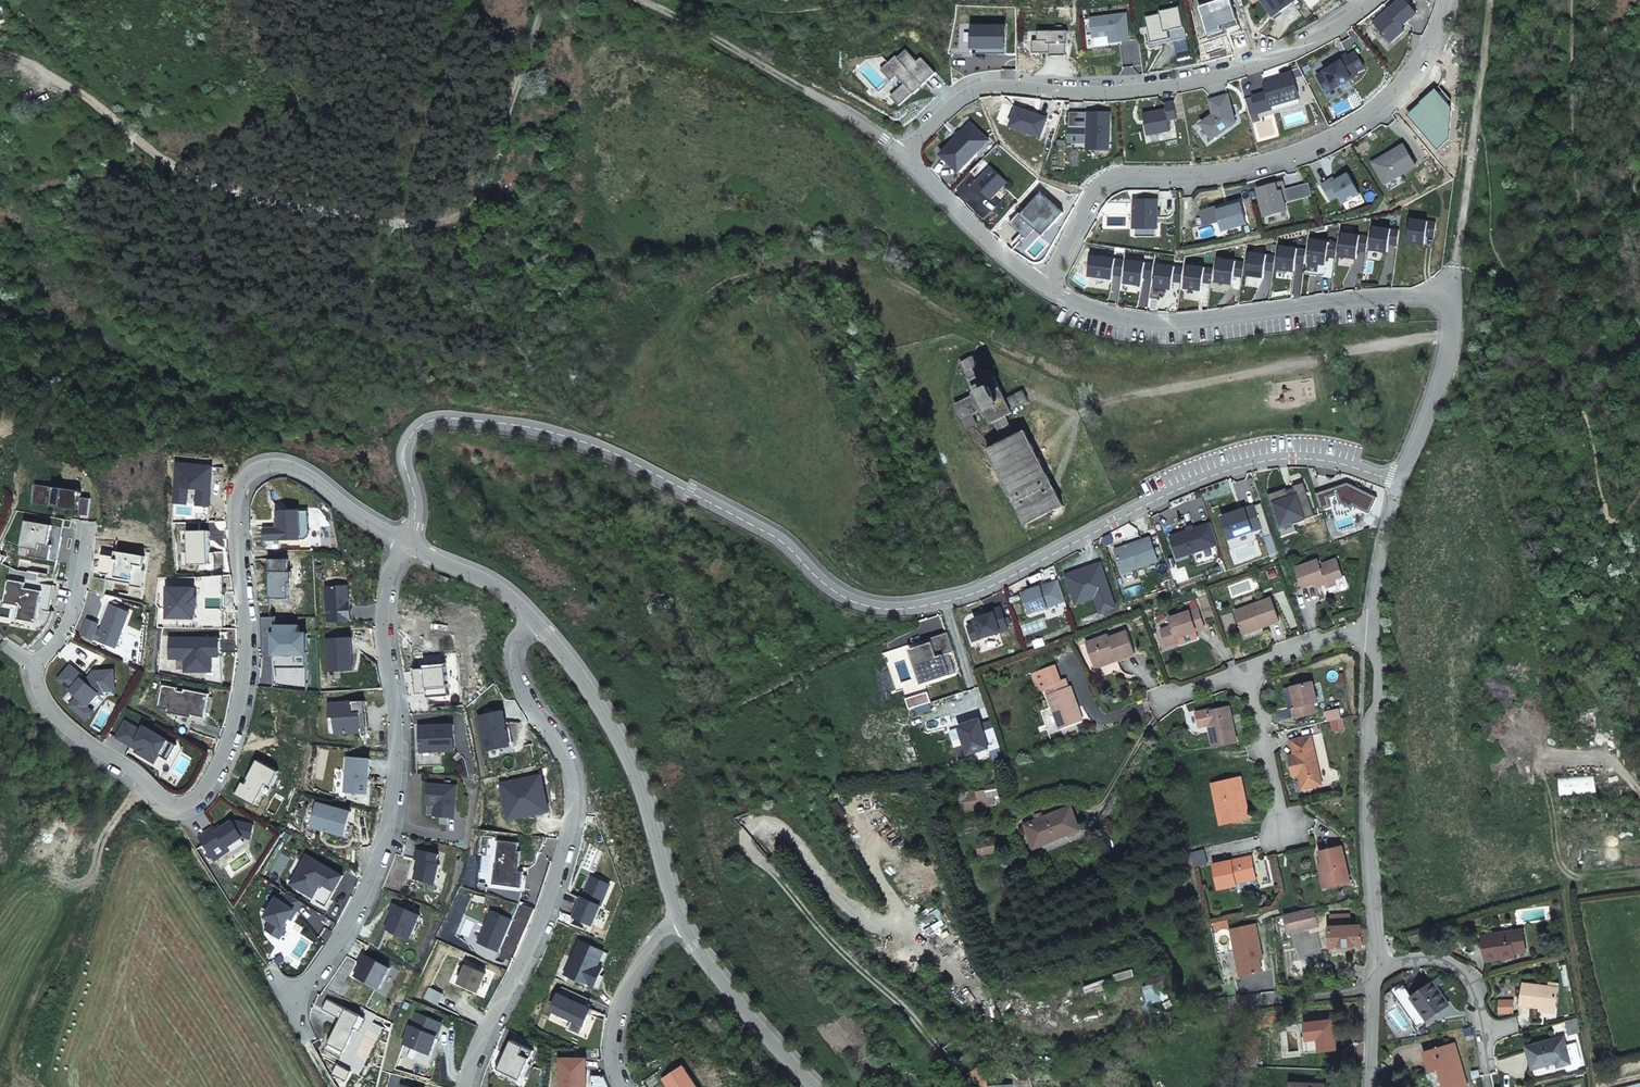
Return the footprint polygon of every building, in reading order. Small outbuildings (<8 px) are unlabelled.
[(1272,17),(1292,2),(1290,0),(1260,0),(1272,17)] [(1415,13),(1404,0),(1397,0),(1372,22),(1389,42),(1403,30),(1400,26),(1415,13)] [(1169,42),(1186,38),(1179,6),(1158,11),(1159,13),(1144,17),(1150,43),(1162,40),(1169,39),(1169,42)] [(1125,13),(1090,18),(1092,37),(1094,37),(1108,35),(1109,42),(1128,40),(1125,13)] [(1003,47),(1003,26),(971,26),(971,47),(1003,47)] [(1048,56),(1064,56),(1064,44),(1066,44),(1066,32),(1036,32),(1036,41),(1031,41),(1031,54),(1048,54),(1048,56)] [(1108,35),(1094,37),(1095,46),(1110,44),(1109,42),(1108,35)] [(935,72),(920,57),(916,60),(905,49),(896,57),(894,55),(879,69),(890,80),(896,75),(903,83),(889,96),(898,105),(912,93),(913,93),(935,72)] [(1332,65),(1316,75),(1326,92),(1358,74),(1356,71),(1363,67),(1354,52),(1347,56),(1346,54),(1338,58),(1340,61),(1332,65)] [(1273,71),(1275,80),(1264,83),(1265,87),(1260,89),(1261,93),(1252,96),(1257,112),(1271,108),(1270,105),(1298,97),(1289,66),(1273,71)] [(1227,95),(1209,100),(1213,114),(1200,123),(1211,139),(1235,122),(1227,95)] [(1299,103),(1298,97),(1270,105),(1271,108),(1272,111),(1299,103)] [(1173,101),(1164,103),(1165,109),(1143,114),(1147,135),(1170,131),(1168,120),(1176,118),(1173,101)] [(1047,118),(1016,107),(1009,126),(1040,137),(1047,118)] [(1088,118),(1109,119),(1109,114),(1070,111),(1069,126),(1087,127),(1088,118)] [(1087,127),(1069,126),(1068,141),(1086,142),(1086,149),(1106,151),(1109,119),(1088,118),(1087,127)] [(987,139),(969,122),(939,153),(957,170),(987,139)] [(1408,140),(1371,162),(1384,183),(1421,161),(1408,140)] [(1006,182),(982,159),(977,164),(980,167),(973,174),(979,180),(975,184),(991,198),(1006,182)] [(1321,184),(1330,199),(1337,194),(1342,202),(1359,192),(1347,172),(1335,180),(1330,182),(1329,179),(1321,184)] [(1283,189),(1281,181),(1257,188),(1264,216),(1286,210),(1284,203),(1280,191),(1284,190),(1283,189)] [(1307,182),(1283,189),(1284,190),(1280,191),(1284,203),(1304,197),(1301,188),(1309,185),(1307,182)] [(1312,195),(1309,185),(1301,188),(1304,197),(1312,195)] [(1008,223),(1024,237),(1037,221),(1047,230),(1062,212),(1037,191),(1008,223)] [(1156,228),(1156,200),(1133,199),(1133,228),(1134,228),(1154,228),(1156,228)] [(1240,203),(1216,210),(1220,223),(1222,230),(1246,223),(1240,203)] [(1220,223),(1216,210),(1202,214),(1206,227),(1220,223)] [(1435,221),(1409,218),(1406,241),(1424,243),(1425,234),(1433,236),(1435,221)] [(1037,221),(1024,237),(1025,238),(1034,228),(1042,235),(1047,230),(1037,221)] [(1396,244),(1398,229),(1372,226),(1369,249),(1387,251),(1388,243),(1396,244)] [(1365,250),(1367,236),(1341,232),(1338,256),(1356,258),(1357,249),(1365,250)] [(1310,239),(1307,262),(1325,264),(1326,256),(1334,257),(1336,242),(1310,239)] [(1294,263),(1303,264),(1305,250),(1279,246),(1276,269),(1293,272),(1294,263)] [(1272,270),(1274,256),(1248,253),(1245,275),(1262,278),(1264,269),(1272,270)] [(1120,275),(1122,259),(1090,255),(1087,276),(1111,279),(1112,274),(1120,275)] [(1216,259),(1213,282),(1231,284),(1232,276),(1240,277),(1242,262),(1216,259)] [(1150,278),(1152,263),(1126,260),(1123,283),(1140,285),(1142,277),(1150,278)] [(1180,282),(1182,267),(1156,264),(1153,287),(1170,289),(1171,281),(1180,282)] [(1210,283),(1212,269),(1186,265),(1183,288),(1200,291),(1202,282),(1210,283)] [(1050,303),(1047,308),(1053,311),(1056,306),(1050,303)] [(970,351),(958,357),(948,337),(940,322),(927,328),(944,360),(958,391),(940,400),(937,414),(947,416),(949,407),(956,409),(954,405),(963,400),(968,410),(980,413),(988,426),(994,423),(1003,440),(987,449),(1024,523),(1062,505),(1022,430),(1014,435),(1004,417),(1012,413),(1010,411),(1028,401),(1022,389),(1005,399),(988,370),(981,373),(970,351)] [(1303,481),(1267,494),(1274,514),(1278,512),(1282,523),(1293,519),(1294,523),(1306,519),(1303,512),(1313,509),(1303,481)] [(1348,482),(1316,493),(1321,509),(1331,506),(1328,498),(1337,495),(1340,502),(1352,508),(1354,505),(1369,513),(1377,496),(1348,482)] [(1265,536),(1272,533),(1261,502),(1221,516),(1229,538),(1261,527),(1265,536)] [(1278,512),(1274,514),(1279,528),(1294,523),(1293,519),(1282,523),(1278,512)] [(1170,536),(1177,557),(1218,543),(1211,522),(1170,536)] [(1150,537),(1114,549),(1122,572),(1158,560),(1150,537)] [(1325,583),(1326,587),(1335,583),(1334,579),(1342,576),(1335,559),(1319,564),(1317,559),(1295,568),(1302,587),(1316,582),(1317,586),(1325,583)] [(1075,571),(1065,574),(1071,591),(1080,588),(1084,600),(1095,596),(1101,611),(1116,606),(1100,562),(1085,567),(1086,570),(1076,574),(1075,571)] [(1344,575),(1342,576),(1334,579),(1335,583),(1337,588),(1341,590),(1346,588),(1348,585),(1344,575)] [(1058,579),(1020,592),(1028,614),(1065,601),(1058,579)] [(1071,591),(1076,603),(1084,600),(1080,588),(1071,591)] [(1270,598),(1235,610),(1242,629),(1260,623),(1261,626),(1278,620),(1270,598)] [(1161,629),(1166,645),(1177,641),(1176,637),(1188,632),(1203,627),(1196,608),(1193,600),(1185,603),(1188,612),(1169,618),(1171,625),(1161,629)] [(972,640),(1008,628),(1000,606),(992,609),(993,612),(984,615),(974,618),(976,623),(967,626),(972,640)] [(1242,629),(1244,633),(1261,626),(1260,623),(1242,629)] [(1107,634),(1085,643),(1093,664),(1115,656),(1116,660),(1134,653),(1126,630),(1108,637),(1107,634)] [(952,651),(946,632),(929,637),(930,641),(911,647),(923,683),(954,672),(947,652),(952,651)] [(1177,641),(1189,637),(1188,632),(1176,637),(1177,641)] [(911,647),(908,648),(919,684),(923,683),(911,647)] [(1093,664),(1094,668),(1116,660),(1115,656),(1093,664)] [(116,689),(115,669),(95,670),(86,681),(83,678),(85,676),(72,664),(59,679),(79,696),(71,705),(82,714),(89,706),(100,693),(102,694),(105,690),(116,689)] [(1079,719),(1073,703),(1076,702),(1070,686),(1068,687),(1065,679),(1060,681),(1054,665),(1031,674),(1037,690),(1044,687),(1059,727),(1079,719)] [(1316,702),(1311,682),(1290,687),(1295,707),(1292,708),(1294,717),(1314,711),(1312,703),(1316,702)] [(1292,708),(1295,707),(1290,687),(1282,689),(1287,709),(1292,708)] [(362,719),(361,707),(366,707),(365,698),(329,701),(330,714),(334,714),(334,717),(362,719)] [(1082,719),(1076,702),(1073,703),(1079,719),(1082,719)] [(89,706),(82,714),(88,720),(95,711),(89,706)] [(1236,741),(1228,706),(1208,710),(1208,709),(1195,712),(1198,726),(1208,724),(1211,723),(1213,729),(1209,730),(1213,747),(1236,741)] [(334,717),(336,731),(363,729),(362,719),(334,717)] [(989,752),(979,722),(957,730),(967,760),(989,752)] [(1293,755),(1288,756),(1292,771),(1297,770),(1298,774),(1302,788),(1321,784),(1310,736),(1290,740),(1293,755)] [(348,754),(345,789),(368,791),(370,756),(348,754)] [(993,778),(1001,776),(999,768),(991,770),(993,778)] [(1239,777),(1211,784),(1218,814),(1224,813),(1226,822),(1245,818),(1242,803),(1245,802),(1239,777)] [(987,799),(986,796),(985,789),(976,791),(978,800),(987,799)] [(978,800),(976,791),(960,794),(962,811),(980,807),(980,806),(978,800)] [(995,803),(993,795),(986,796),(987,799),(978,800),(980,806),(995,803)] [(318,800),(312,824),(346,833),(352,809),(318,800)] [(1036,821),(1025,825),(1031,840),(1042,836),(1044,843),(1078,829),(1070,807),(1043,818),(1036,821)] [(1041,812),(1034,815),(1036,821),(1043,818),(1041,812)] [(1226,822),(1224,813),(1218,814),(1220,824),(1226,822)] [(1044,843),(1042,836),(1031,840),(1033,847),(1044,843)] [(977,842),(979,854),(1000,850),(998,838),(977,842)] [(420,846),(417,856),(421,857),(416,876),(437,880),(442,861),(438,860),(441,851),(420,846)] [(1349,881),(1340,846),(1319,851),(1322,864),(1325,863),(1330,885),(1349,881)] [(323,880),(336,887),(345,872),(309,851),(292,880),(315,894),(323,880)] [(1250,856),(1213,864),(1218,888),(1236,884),(1235,878),(1254,875),(1250,856)] [(1325,887),(1330,885),(1325,863),(1322,864),(1319,865),(1325,887)] [(1237,888),(1256,884),(1254,875),(1235,878),(1236,884),(1237,888)] [(304,899),(290,890),(284,898),(278,894),(266,913),(272,917),(267,926),(281,935),(287,926),(284,924),(290,915),(296,906),(298,908),(304,899)] [(1288,932),(1315,926),(1311,908),(1298,911),(1284,915),(1288,932)] [(1360,945),(1360,928),(1360,926),(1329,927),(1330,947),(1360,945)] [(1482,936),(1486,961),(1499,959),(1499,955),(1513,953),(1525,951),(1522,930),(1482,936)] [(1396,936),(1384,936),(1384,949),(1396,949),(1396,936)] [(391,965),(364,951),(360,960),(362,961),(356,973),(380,986),(391,965)] [(1411,997),(1426,1020),(1448,1004),(1431,982),(1411,997)] [(1556,987),(1522,983),(1520,1004),(1539,1007),(1554,1009),(1556,987)] [(1100,1005),(1104,1017),(1124,1010),(1120,998),(1100,1005)] [(1569,1034),(1578,1032),(1576,1021),(1566,1023),(1569,1034)] [(1562,1037),(1526,1047),(1531,1069),(1556,1062),(1557,1066),(1564,1064),(1569,1063),(1564,1045),(1562,1037)] [(1579,1059),(1575,1042),(1564,1045),(1569,1063),(1564,1064),(1566,1071),(1577,1068),(1579,1059)] [(1466,1086),(1457,1053),(1451,1055),(1449,1049),(1448,1045),(1423,1052),(1427,1064),(1435,1062),(1436,1066),(1442,1086),(1464,1086),(1466,1086)] [(1459,1053),(1457,1046),(1449,1049),(1451,1055),(1457,1053),(1459,1053)] [(966,1076),(975,1086),(1011,1086),(1011,1085),(990,1086),(987,1075),(979,1066),(966,1076)]
